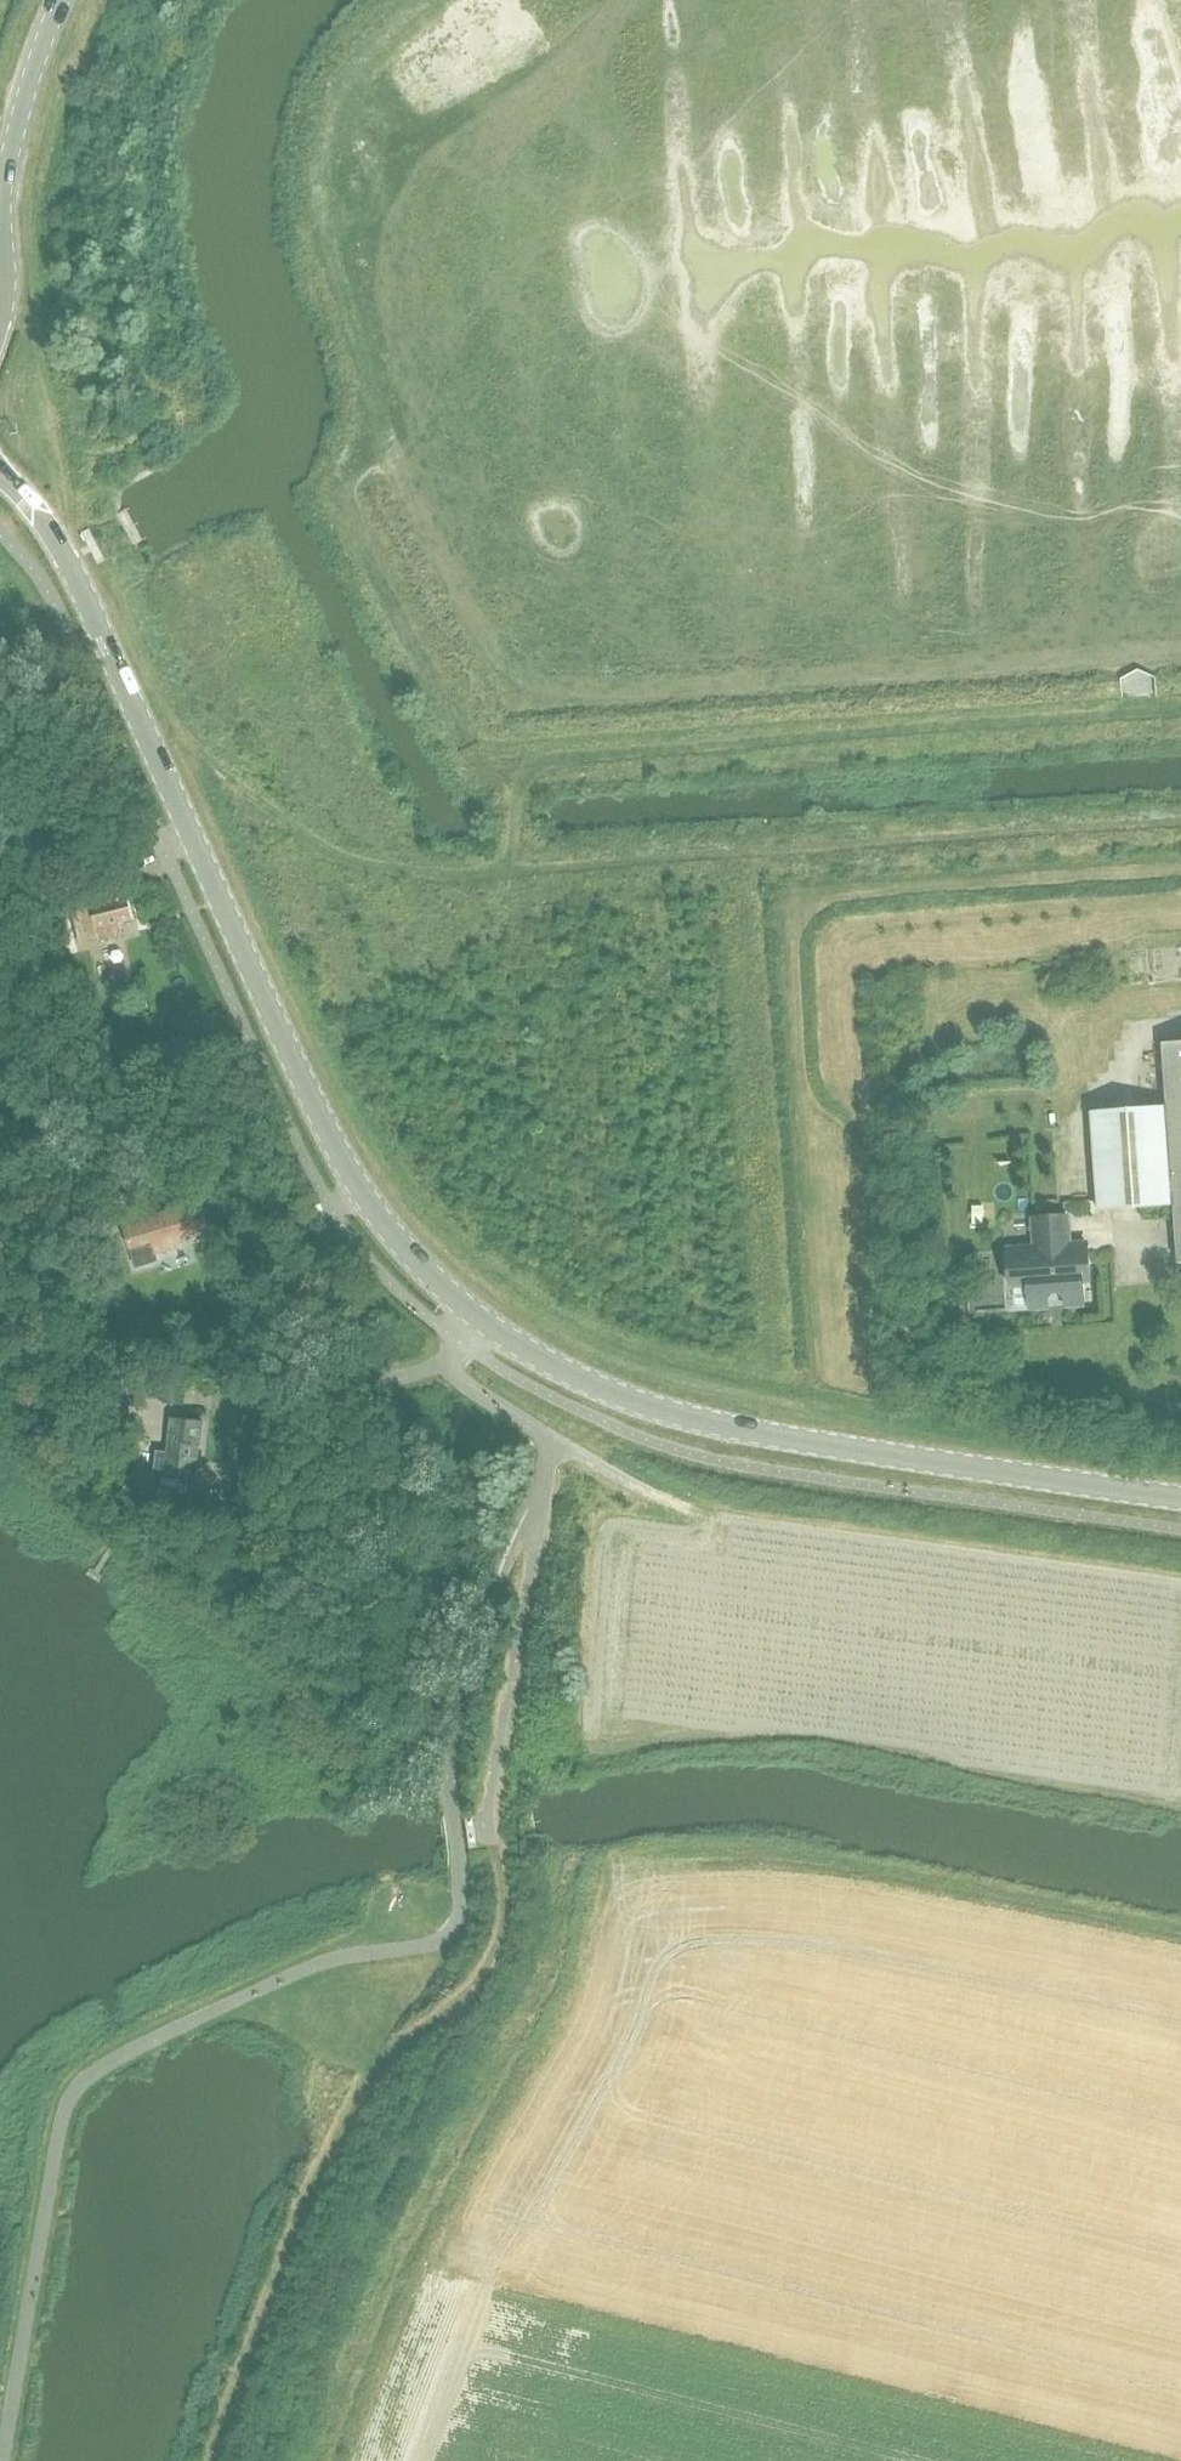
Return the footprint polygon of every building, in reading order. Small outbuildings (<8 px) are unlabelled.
[(89,905),(72,909),(79,944),(84,943),(122,934),(119,924),(133,921),(128,896),(89,904),(89,905)] [(1089,1112),(1095,1211),(1173,1206),(1177,1264),(1180,1264),(1180,1042),(1161,1043),(1166,1107),(1089,1112)] [(135,1067),(123,1070),(126,1080),(138,1077),(135,1067)] [(100,1204),(104,1216),(125,1209),(121,1198),(100,1204)] [(155,1260),(153,1254),(176,1247),(174,1242),(206,1232),(196,1202),(144,1219),(141,1211),(117,1219),(126,1245),(133,1267),(155,1260)] [(1087,1281),(1085,1245),(1066,1247),(1063,1217),(1031,1220),(1033,1249),(1004,1252),(1007,1288),(1026,1286),(1028,1310),(1047,1309),(1046,1304),(1051,1298),(1057,1298),(1062,1302),(1063,1307),(1082,1306),(1080,1282),(1087,1281)] [(157,1449),(153,1487),(186,1491),(187,1477),(194,1478),(198,1445),(199,1445),(202,1421),(168,1418),(165,1451),(157,1449)]
